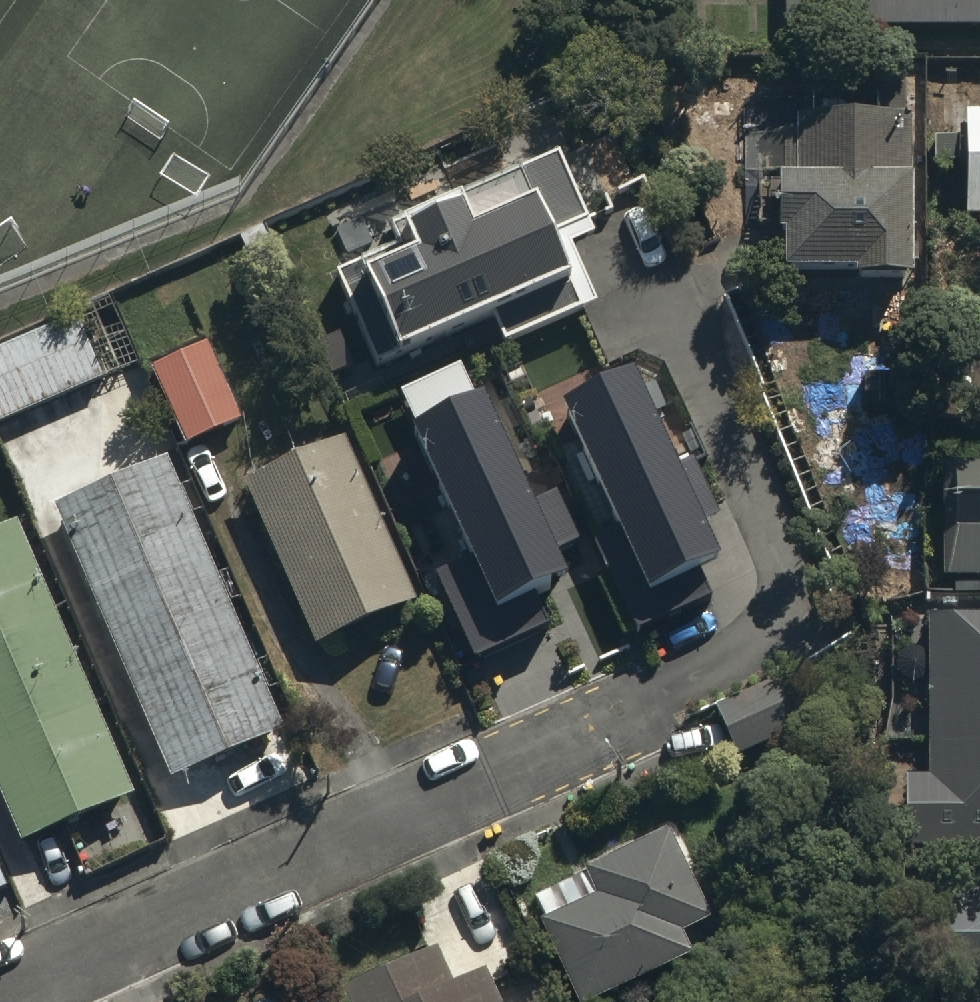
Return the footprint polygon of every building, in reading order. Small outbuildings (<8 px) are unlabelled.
[(788,43),(979,44),(979,0),(788,0),(788,43)] [(877,95),(876,132),(798,131),(798,141),(787,141),(787,202),(778,202),(779,260),(788,260),(789,299),(856,298),(856,307),(916,306),(914,126),(906,126),(906,95),(877,95)] [(966,126),(966,232),(979,232),(979,126),(966,126)] [(400,355),(404,365),(500,323),(508,343),(600,303),(574,244),(593,236),(559,157),(390,229),(394,238),(331,265),(374,366),(400,355)] [(0,355),(0,437),(104,391),(74,323),(0,355)] [(206,347),(151,372),(190,457),(245,432),(206,347)] [(465,356),(398,388),(475,551),(437,568),(480,658),(551,625),(531,584),(562,570),(551,547),(578,534),(556,487),(532,498),(465,356)] [(712,593),(698,565),(724,553),(706,517),(721,510),(693,450),(679,457),(634,362),(565,395),(624,522),(593,537),(636,629),(712,593)] [(417,618),(344,452),(245,496),(317,661),(417,618)] [(174,470),(53,519),(163,793),(285,744),(174,470)] [(940,473),(939,585),(979,585),(979,473),(940,473)] [(0,531),(0,798),(20,844),(133,796),(17,524),(0,531)] [(923,628),(924,786),(902,786),(903,858),(979,857),(979,627),(923,628)] [(541,934),(571,1001),(627,1001),(693,972),(685,953),(712,941),(668,844),(534,904),(546,932),(541,934)] [(935,889),(936,973),(979,972),(979,888),(935,889)] [(346,1001),(499,1001),(490,982),(452,997),(438,963),(346,1001)]
